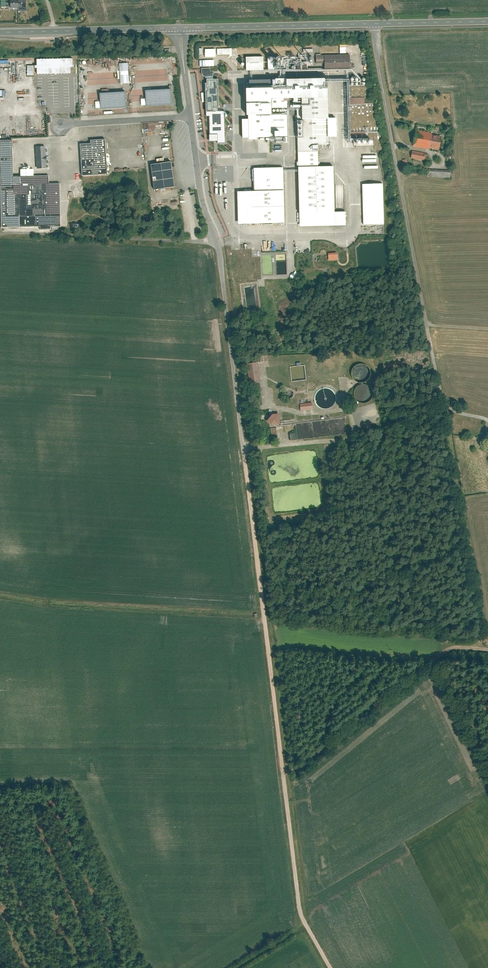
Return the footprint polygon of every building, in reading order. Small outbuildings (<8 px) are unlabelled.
[(10,8),(18,8),(18,0),(10,0),(10,8)] [(18,8),(18,10),(26,10),(26,0),(18,0),(18,8)] [(218,56),(218,48),(206,49),(206,57),(218,56)] [(350,69),(350,64),(350,56),(315,57),(315,65),(324,65),(325,70),(350,69)] [(280,57),(267,57),(268,72),(280,72),(280,57)] [(37,58),(38,73),(73,73),(73,67),(76,67),(76,58),(37,58)] [(263,58),(246,58),(246,72),(263,72),(263,58)] [(119,63),(120,83),(130,83),(129,63),(119,63)] [(334,78),(247,80),(249,122),(242,122),(242,139),(291,137),(290,107),(296,106),(299,227),(347,225),(347,212),(335,212),(334,166),(319,166),(319,145),(336,145),(334,78)] [(205,79),(206,113),(216,113),(216,107),(220,107),(220,79),(205,79)] [(147,91),(148,105),(173,103),(172,89),(147,91)] [(102,93),(103,109),(129,107),(128,92),(102,93)] [(206,118),(208,118),(209,144),(224,144),(224,118),(224,113),(216,113),(206,113),(206,118)] [(416,133),(413,146),(439,151),(442,138),(416,133)] [(76,141),(78,172),(102,171),(100,137),(86,138),(86,141),(76,141)] [(56,224),(55,181),(44,181),(44,173),(8,174),(7,138),(0,138),(0,225),(35,224),(36,227),(47,226),(47,224),(56,224)] [(41,143),(31,144),(32,166),(42,166),(41,143)] [(428,155),(412,152),(411,160),(427,162),(428,155)] [(166,159),(146,162),(150,188),(170,185),(166,159)] [(284,167),(254,168),(254,190),(239,191),(240,224),(287,223),(284,167)] [(386,224),(386,183),(365,184),(365,224),(386,224)] [(251,384),(262,382),(259,362),(249,363),(251,384)] [(359,402),(373,398),(368,383),(354,387),(359,402)] [(332,396),(331,400),(321,398),(321,397),(317,396),(316,406),(333,409),(335,399),(334,399),(334,396),(332,396)] [(283,424),(281,413),(274,414),(274,418),(271,419),(272,425),(283,424)]
